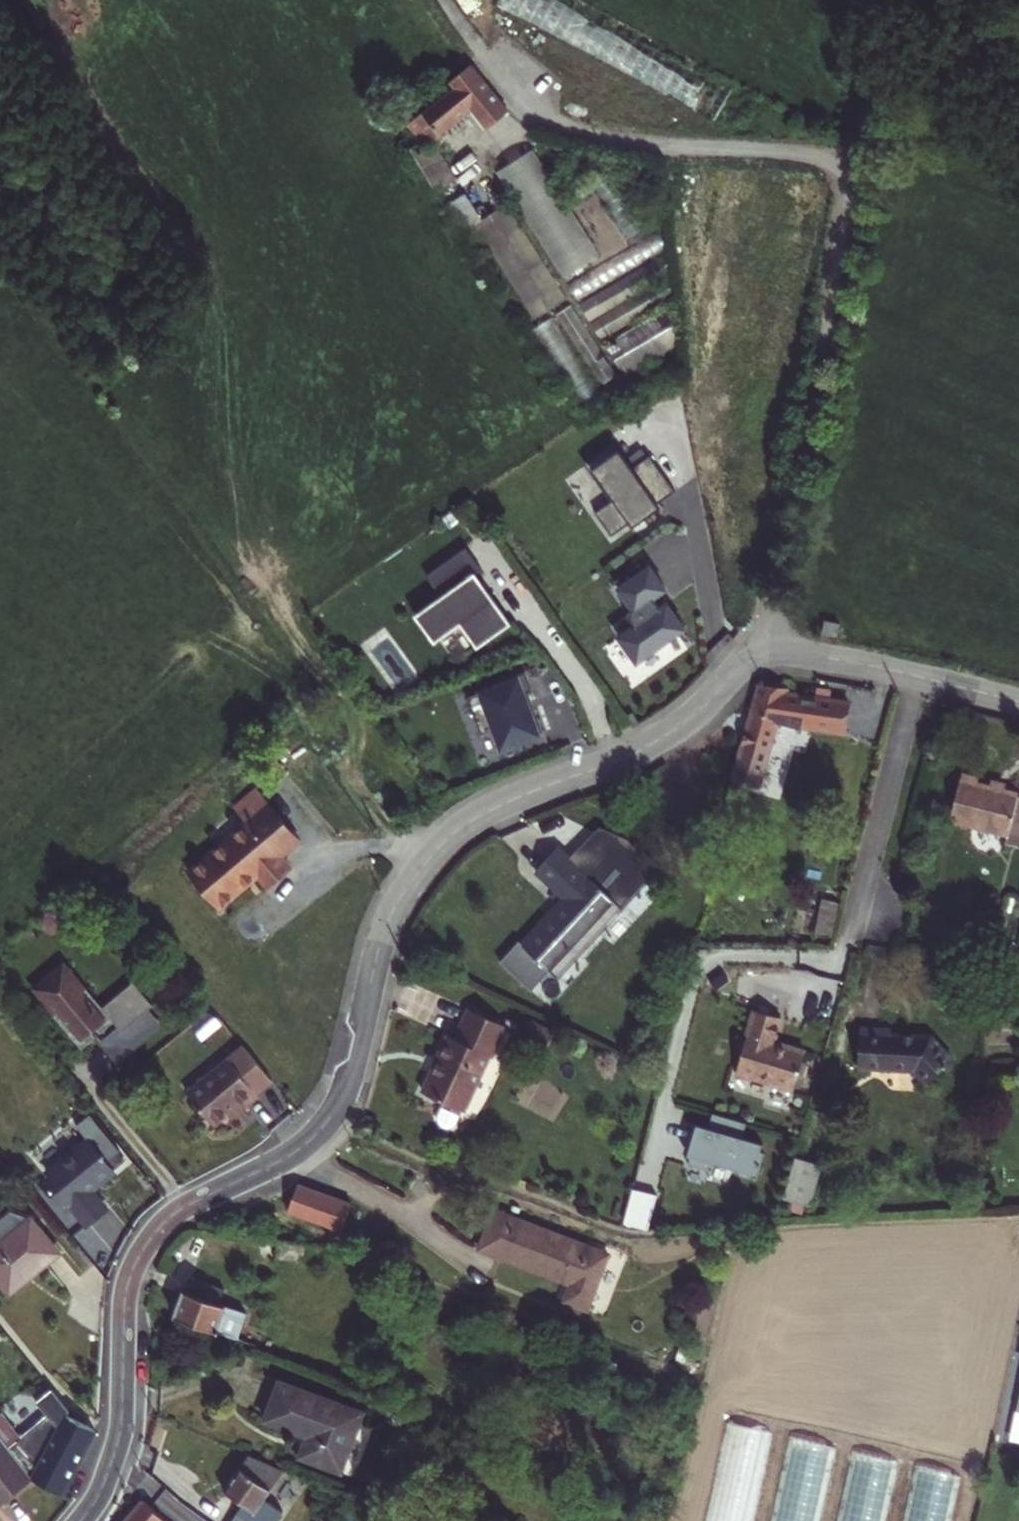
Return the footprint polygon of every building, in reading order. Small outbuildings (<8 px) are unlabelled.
[(500,7),(576,40),(588,11),(563,0),(502,0),(500,7)] [(678,59),(674,66),(711,85),(700,104),(719,114),(732,88),(678,59)] [(487,129),(508,111),(470,65),(448,82),(453,88),(408,126),(425,147),(471,110),(487,129)] [(419,143),(410,148),(432,187),(441,182),(444,186),(456,180),(437,148),(426,155),(419,143)] [(497,171),(563,278),(600,255),(533,149),(497,171)] [(481,221),(464,194),(448,204),(466,231),(473,226),(481,221)] [(507,205),(481,221),(473,226),(534,320),(567,300),(507,205)] [(662,256),(579,304),(589,322),(672,273),(662,256)] [(665,279),(590,323),(600,341),(675,297),(665,279)] [(616,375),(571,305),(556,315),(601,385),(616,375)] [(611,536),(675,491),(649,454),(631,467),(614,443),(586,463),(613,500),(595,512),(611,536)] [(490,529),(485,533),(501,556),(506,552),(490,529)] [(441,597),(436,601),(455,627),(459,624),(477,648),(510,624),(488,593),(485,595),(472,576),(481,569),(465,547),(425,575),(441,597)] [(666,589),(649,565),(618,588),(633,610),(627,615),(634,626),(618,637),(636,663),(685,628),(666,603),(660,607),(653,598),(666,589)] [(433,643),(455,627),(436,601),(414,616),(433,643)] [(532,691),(525,671),(497,682),(499,686),(468,698),(482,735),(495,730),(502,747),(543,732),(528,692),(532,691)] [(733,781),(758,788),(776,724),(800,730),(801,727),(844,733),(848,703),(828,700),(814,698),(785,694),(786,689),(759,686),(733,781)] [(815,689),(814,698),(828,700),(829,691),(815,689)] [(977,783),(978,778),(961,774),(949,821),(1007,835),(1004,844),(1018,847),(1018,797),(1017,796),(1018,793),(977,783)] [(235,807),(242,814),(263,797),(256,789),(235,807)] [(248,822),(189,872),(219,907),(245,885),(242,881),(251,874),(254,878),(259,874),(268,886),(290,868),(281,858),(275,850),(294,834),(263,797),(242,814),(248,822)] [(301,842),(294,834),(275,850),(281,858),(301,842)] [(559,849),(585,874),(591,868),(564,844),(559,849)] [(559,849),(557,847),(535,870),(565,898),(547,917),(522,945),(549,970),(614,901),(585,874),(559,849)] [(254,878),(251,874),(242,881),(245,885),(254,878)] [(814,934),(830,938),(838,902),(822,899),(814,934)] [(54,1016),(81,1049),(95,1037),(89,1030),(94,1026),(100,1033),(113,1022),(117,1027),(121,1032),(147,1009),(152,1005),(133,983),(102,1009),(86,989),(82,992),(62,969),(38,990),(58,1013),(54,1016)] [(121,1032),(117,1027),(98,1043),(116,1065),(161,1027),(147,1009),(121,1032)] [(505,1026),(469,1009),(455,1039),(448,1035),(422,1092),(443,1102),(437,1116),(437,1121),(440,1126),(445,1128),(450,1127),(455,1125),(461,1110),(463,1111),(488,1056),(490,1057),(505,1026)] [(781,1018),(754,1010),(735,1073),(793,1090),(804,1052),(773,1042),(781,1018)] [(930,1037),(890,1035),(891,1029),(860,1028),(858,1068),(914,1071),(926,1084),(951,1061),(930,1037)] [(256,1094),(272,1081),(244,1047),(188,1093),(214,1124),(227,1113),(243,1101),(247,1106),(259,1097),(256,1094)] [(123,1063),(130,1071),(142,1061),(136,1052),(123,1063)] [(243,1101),(227,1113),(232,1118),(247,1106),(243,1101)] [(748,1135),(752,1120),(717,1111),(714,1125),(703,1122),(692,1162),(716,1168),(718,1160),(764,1171),(772,1141),(748,1135)] [(88,1190),(112,1171),(88,1141),(47,1174),(88,1224),(104,1211),(88,1190)] [(820,1165),(794,1157),(782,1199),(808,1206),(820,1165)] [(316,1192),(297,1185),(288,1211),(306,1218),(316,1192)] [(655,1195),(631,1189),(623,1222),(647,1228),(655,1195)] [(352,1204),(316,1192),(306,1218),(342,1231),(352,1204)] [(623,1259),(494,1210),(479,1249),(570,1284),(570,1285),(593,1294),(594,1290),(600,1275),(614,1281),(623,1259)] [(58,1252),(31,1218),(9,1211),(0,1218),(0,1281),(9,1292),(58,1252)] [(96,1238),(123,1225),(117,1211),(90,1224),(96,1238)] [(304,1244),(279,1242),(277,1259),(302,1261),(304,1244)] [(600,1275),(594,1290),(609,1295),(614,1281),(600,1275)] [(194,1283),(222,1294),(224,1289),(195,1278),(194,1283)] [(218,1303),(222,1294),(194,1283),(190,1293),(184,1291),(175,1317),(236,1338),(246,1313),(218,1303)] [(593,1294),(570,1285),(564,1301),(587,1310),(593,1294)] [(1008,1374),(1018,1377),(1018,1324),(1008,1374)] [(362,1413),(279,1382),(265,1421),(296,1432),(298,1425),(310,1429),(308,1436),(300,1457),(340,1472),(362,1413)] [(94,1430),(65,1415),(68,1411),(67,1410),(51,1390),(36,1402),(47,1415),(16,1440),(9,1445),(34,1477),(62,1494),(94,1430)] [(0,1418),(0,1434),(9,1445),(16,1440),(0,1418)] [(298,1425),(296,1432),(308,1436),(310,1429),(298,1425)] [(34,1477),(9,1445),(0,1434),(0,1503),(34,1477)] [(249,1455),(224,1491),(243,1504),(231,1520),(276,1520),(283,1512),(264,1499),(284,1471),(249,1455)] [(143,1500),(124,1520),(164,1520),(143,1500)]
